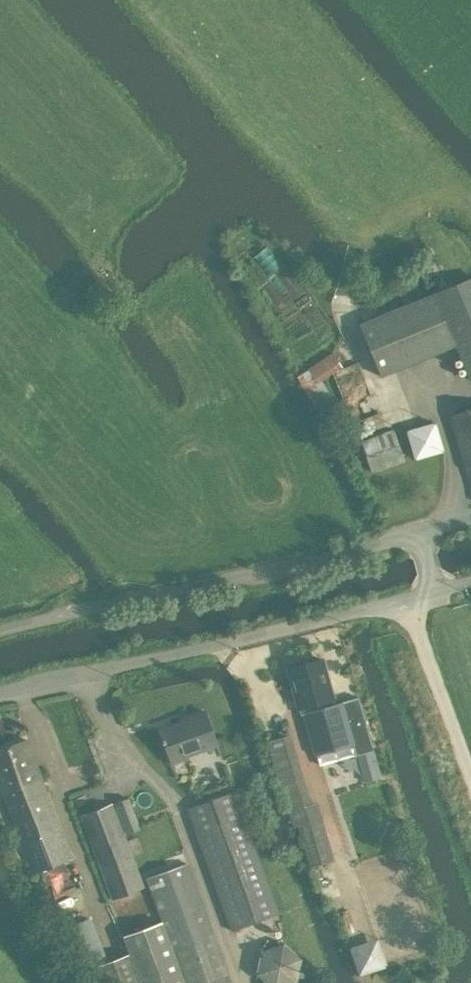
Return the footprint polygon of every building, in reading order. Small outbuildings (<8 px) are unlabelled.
[(437,292),(470,375),(470,278),(437,292)] [(381,376),(454,345),(433,293),(360,324),(381,376)] [(324,420),(340,410),(322,380),(343,366),(333,351),(308,367),(308,369),(297,375),(324,420)] [(450,415),(470,484),(470,409),(450,415)] [(372,471),(405,460),(395,428),(361,439),(372,471)] [(320,657),(287,667),(301,715),(304,714),(316,753),(317,753),(320,764),(357,754),(373,749),(358,697),(337,703),(323,656),(320,657)] [(159,729),(172,765),(189,759),(188,756),(217,746),(205,710),(187,717),(188,719),(159,729)] [(290,734),(266,741),(292,828),(297,826),(310,867),(328,862),(311,802),(290,734)] [(72,857),(35,760),(26,738),(0,748),(0,782),(34,871),(72,857)] [(236,790),(188,808),(232,929),(279,912),(236,790)] [(140,828),(129,797),(116,802),(127,832),(140,828)] [(112,803),(82,814),(113,897),(143,886),(112,803)] [(187,982),(232,982),(210,925),(188,863),(148,876),(187,982)] [(123,935),(141,982),(183,982),(160,921),(123,935)] [(255,974),(266,982),(294,982),(297,982),(301,958),(283,942),(260,950),(255,974)] [(99,967),(106,982),(140,982),(130,955),(99,967)]
